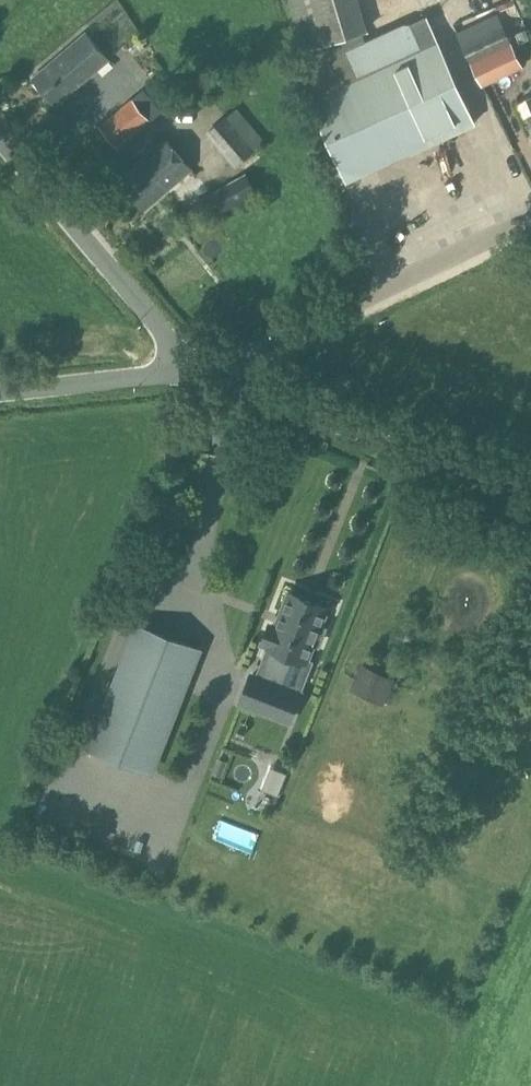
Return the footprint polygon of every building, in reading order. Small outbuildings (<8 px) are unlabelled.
[(303,51),(366,30),(357,0),(288,0),(303,51)] [(457,33),(483,86),(523,67),(498,14),(457,33)] [(429,16),(313,68),(323,93),(439,39),(429,16)] [(85,34),(32,80),(55,106),(108,61),(85,34)] [(439,39),(323,93),(310,99),(348,185),(477,125),(439,39)] [(142,90),(101,126),(120,148),(161,112),(142,90)] [(236,108),(226,116),(255,150),(265,142),(236,108)] [(226,116),(206,133),(235,167),(255,150),(226,116)] [(166,138),(118,179),(145,210),(193,169),(166,138)] [(247,174),(210,193),(221,214),(258,194),(247,174)] [(319,625),(326,608),(290,593),(277,628),(271,625),(264,642),(272,645),(259,677),(252,674),(242,701),(289,720),(300,693),(283,687),(296,656),(306,660),(313,642),(319,644),(325,628),(319,625)] [(199,649),(138,625),(90,747),(151,771),(199,649)] [(385,704),(396,679),(362,664),(351,689),(385,704)] [(219,759),(213,774),(220,777),(226,762),(219,759)]
